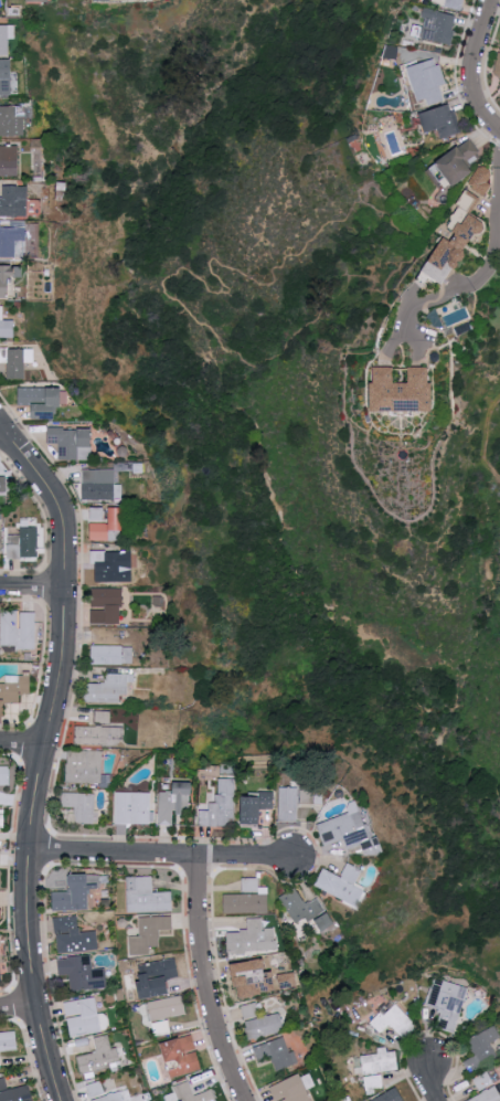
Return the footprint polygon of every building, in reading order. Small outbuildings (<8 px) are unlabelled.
[(432,2),(462,9),(465,0),(433,0),(432,2)] [(421,38),(452,44),(458,15),(424,8),(422,18),(425,19),(421,38)] [(10,59),(9,29),(0,29),(0,59),(10,59)] [(499,51),(491,76),(499,79),(499,51)] [(11,99),(12,67),(0,68),(0,99),(11,99)] [(427,98),(429,105),(443,101),(438,82),(415,89),(418,101),(427,98)] [(427,133),(440,128),(444,139),(462,133),(452,103),(421,113),(427,133)] [(25,140),(25,126),(14,126),(15,109),(0,109),(0,140),(25,140)] [(475,172),(468,159),(480,151),(473,139),(431,165),(446,190),(475,172)] [(18,150),(0,150),(0,180),(19,180),(18,150)] [(468,185),(483,194),(495,172),(480,164),(468,185)] [(29,221),(30,190),(2,190),(1,204),(0,204),(0,220),(29,221)] [(479,197),(467,190),(458,203),(471,211),(479,197)] [(444,237),(430,263),(443,270),(447,263),(460,270),(486,221),(469,212),(453,241),(444,237)] [(20,261),(19,248),(29,247),(29,230),(0,229),(0,261),(20,261)] [(12,301),(12,283),(20,283),(20,271),(0,271),(0,302),(12,301)] [(14,342),(13,324),(3,325),(3,310),(0,310),(0,342),(14,342)] [(24,382),(23,367),(34,366),(34,353),(0,352),(0,367),(6,367),(6,382),(24,382)] [(410,367),(410,382),(395,382),(395,367),(373,367),(373,411),(433,411),(433,367),(410,367)] [(32,421),(55,421),(55,410),(62,410),(62,392),(17,392),(18,409),(32,409),(32,421)] [(57,463),(78,463),(77,449),(93,449),(93,432),(47,431),(46,446),(57,446),(57,463)] [(81,502),(115,502),(115,474),(81,474),(81,502)] [(106,520),(106,507),(93,506),(93,519),(106,520)] [(89,546),(121,544),(121,511),(108,511),(108,528),(91,528),(89,546)] [(38,532),(38,561),(21,561),(20,532),(38,532)] [(105,583),(121,583),(123,558),(105,557),(105,583)] [(91,626),(118,626),(119,593),(91,593),(91,626)] [(0,614),(0,648),(18,648),(18,653),(35,653),(35,616),(19,616),(19,614),(0,614)] [(113,644),(113,630),(90,629),(90,643),(113,644)] [(91,667),(132,667),(132,652),(91,650),(91,667)] [(83,705),(119,703),(119,699),(127,698),(127,691),(135,691),(135,678),(105,678),(105,688),(82,688),(83,705)] [(3,719),(0,719),(0,687),(19,688),(19,679),(29,679),(30,696),(19,696),(19,706),(3,706),(3,719)] [(74,747),(114,748),(125,741),(124,731),(75,731),(74,747)] [(66,753),(102,754),(102,786),(66,785),(66,753)] [(8,788),(0,788),(0,770),(9,770),(8,788)] [(233,782),(233,830),(211,830),(211,806),(215,806),(214,797),(219,797),(219,781),(233,782)] [(191,786),(190,818),(175,817),(177,796),(172,796),(173,786),(191,786)] [(279,791),(278,825),(298,825),(299,791),(279,791)] [(61,795),(61,808),(74,808),(73,816),(67,816),(66,825),(97,826),(97,813),(93,812),(93,797),(61,795)] [(115,795),(151,796),(150,829),(115,828),(115,795)] [(240,833),(241,800),(257,801),(257,796),(273,796),(273,814),(259,813),(258,833),(240,833)] [(309,804),(299,804),(298,819),(308,820),(309,804)] [(316,827),(359,811),(364,829),(368,828),(372,841),(376,840),(382,854),(365,859),(361,846),(347,851),(342,840),(322,848),(316,827)] [(322,869),(341,879),(348,865),(362,872),(353,886),(365,892),(355,910),(313,886),(322,869)] [(70,879),(99,879),(99,891),(85,891),(87,913),(53,914),(53,896),(73,896),(70,879)] [(241,879),(258,879),(258,896),(267,896),(267,914),(224,917),(224,896),(242,896),(241,879)] [(126,880),(152,880),(152,896),(171,896),(172,914),(127,915),(126,880)] [(277,900),(292,928),(306,919),(317,939),(334,925),(317,898),(305,906),(295,889),(277,900)] [(246,921),(260,919),(262,932),(275,930),(275,953),(226,956),(225,934),(246,933),(246,921)] [(138,921),(171,920),(171,933),(158,934),(158,951),(148,951),(149,957),(129,959),(128,940),(139,940),(138,921)] [(55,941),(95,934),(97,954),(58,959),(55,941)] [(88,959),(91,975),(104,973),(106,983),(84,985),(85,992),(71,994),(68,978),(58,981),(57,963),(88,959)] [(231,966),(264,961),(268,992),(248,995),(245,975),(233,976),(231,966)] [(138,971),(173,962),(179,980),(168,984),(170,996),(145,1001),(138,971)] [(468,986),(434,977),(426,1005),(442,1009),(438,1022),(448,1025),(446,1030),(455,1033),(468,986)] [(146,1006),(182,999),(187,1019),(151,1026),(146,1006)] [(78,1004),(94,1002),(99,1035),(71,1042),(66,1023),(82,1019),(78,1004)] [(245,1020),(260,1015),(256,1002),(241,1006),(245,1020)] [(278,1015),(283,1033),(246,1042),(242,1024),(278,1015)] [(495,1026),(467,1039),(475,1055),(463,1061),(468,1072),(498,1057),(491,1043),(499,1038),(499,1036),(495,1026)] [(18,1051),(17,1031),(0,1032),(0,1052),(18,1051)] [(283,1037),(288,1054),(292,1051),(298,1063),(276,1072),(270,1058),(256,1063),(251,1049),(283,1037)] [(93,1042),(107,1039),(109,1054),(117,1052),(120,1066),(81,1078),(77,1061),(96,1056),(93,1042)] [(160,1047),(190,1039),(202,1073),(169,1084),(167,1074),(181,1070),(178,1063),(166,1067),(160,1047)] [(360,1056),(363,1075),(398,1069),(395,1051),(387,1052),(385,1046),(376,1048),(377,1053),(360,1056)] [(494,1083),(487,1071),(472,1079),(479,1091),(494,1083)] [(362,1076),(365,1091),(383,1087),(381,1073),(362,1076)] [(30,1084),(8,1089),(5,1075),(0,1077),(0,1100),(34,1100),(30,1084)] [(298,1076),(310,1100),(277,1100),(270,1088),(298,1076)] [(85,1085),(89,1098),(116,1090),(112,1077),(85,1085)] [(127,1093),(130,1100),(88,1100),(84,1090),(100,1084),(106,1100),(127,1093)] [(188,1084),(195,1100),(177,1100),(173,1090),(188,1084)] [(494,1084),(469,1100),(499,1100),(499,1093),(494,1084)] [(398,1087),(367,1100),(404,1100),(398,1087)]
